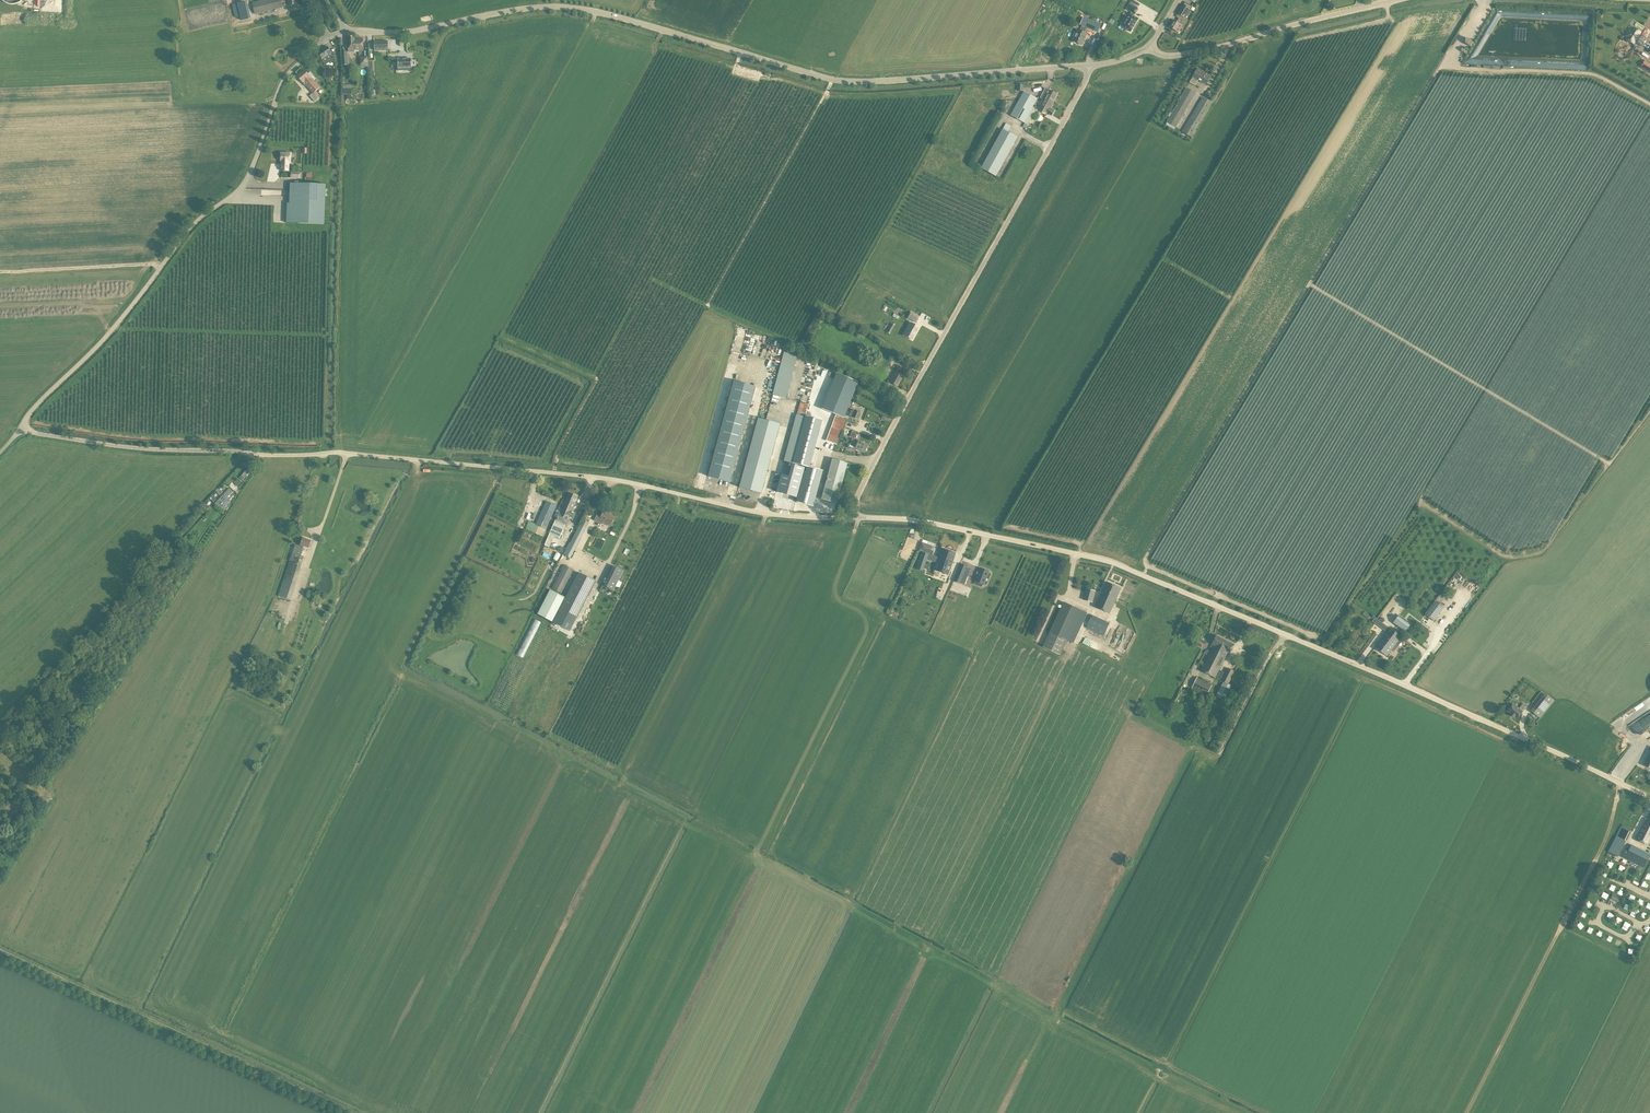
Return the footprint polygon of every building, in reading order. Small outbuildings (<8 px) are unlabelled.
[(252,3),(255,14),(283,7),(282,3),(288,1),(289,6),(293,5),(293,6),(296,5),(296,4),(297,4),(296,0),(262,0),(252,3)] [(241,17),(237,4),(232,5),(235,18),(241,17)] [(1170,26),(1170,27),(1170,28),(1178,32),(1182,25),(1181,24),(1183,21),(1183,20),(1184,18),(1192,6),(1190,4),(1188,8),(1183,5),(1176,17),(1179,18),(1177,22),(1175,20),(1172,24),(1171,24),(1170,26)] [(1132,18),(1124,31),(1133,35),(1140,22),(1135,19),(1136,17),(1137,18),(1140,12),(1131,8),(1129,13),(1134,16),(1133,18),(1132,18)] [(1098,24),(1083,17),(1080,25),(1082,25),(1087,27),(1095,31),(1098,24)] [(1087,27),(1082,25),(1080,30),(1078,29),(1076,33),(1075,33),(1073,37),(1074,37),(1072,41),(1082,45),(1088,33),(1085,32),(1087,27)] [(1627,38),(1634,43),(1635,41),(1642,46),(1646,39),(1640,36),(1638,36),(1640,32),(1633,28),(1631,32),(1629,31),(1625,36),(1627,37),(1627,38)] [(348,52),(363,51),(363,38),(354,38),(354,36),(347,36),(348,52)] [(388,50),(387,43),(387,41),(374,41),(375,50),(388,50)] [(327,46),(318,52),(322,58),(321,59),(325,65),(330,62),(329,61),(332,59),(334,62),(336,60),(335,52),(331,53),(327,46)] [(360,56),(360,65),(368,65),(368,57),(360,56)] [(411,67),(411,59),(406,59),(403,59),(397,59),(398,68),(398,71),(403,71),(403,68),(411,67)] [(1641,67),(1649,73),(1649,64),(1648,63),(1646,67),(1642,64),(1641,67)] [(1210,78),(1203,74),(1204,72),(1198,69),(1190,82),(1195,85),(1198,80),(1206,84),(1210,78)] [(310,72),(308,74),(304,70),(303,71),(301,72),(301,73),(297,76),(304,84),(313,93),(310,96),(315,102),(319,98),(314,92),(319,87),(313,80),(315,78),(310,72)] [(342,94),(352,94),(352,84),(343,84),(342,94)] [(1166,122),(1167,122),(1166,125),(1174,130),(1195,93),(1186,88),(1166,122)] [(1046,97),(1044,100),(1048,103),(1049,101),(1053,103),(1057,94),(1050,90),(1048,94),(1044,92),(1042,95),(1046,97)] [(1032,109),(1034,105),(1035,106),(1036,106),(1038,101),(1037,100),(1037,99),(1039,100),(1040,98),(1038,97),(1037,99),(1024,91),(1011,115),(1028,124),(1035,111),(1032,109)] [(1212,103),(1202,97),(1182,132),(1192,137),(1212,103)] [(1042,102),(1039,109),(1047,113),(1052,115),(1054,111),(1050,108),(1052,105),(1051,105),(1053,103),(1049,101),(1048,103),(1044,100),(1043,102),(1042,102)] [(1006,124),(1004,129),(1003,129),(981,168),(996,176),(1018,137),(1008,132),(1011,126),(1010,125),(1006,124)] [(290,161),(290,153),(281,153),(280,161),(282,161),(282,164),(281,171),(288,171),(289,161),(290,161)] [(290,183),(290,197),(290,203),(287,203),(287,223),(324,224),(326,184),(290,183)] [(919,317),(911,312),(908,318),(916,323),(919,317)] [(886,331),(891,334),(896,324),(891,322),(886,331)] [(904,335),(912,340),(919,327),(910,322),(904,335)] [(786,398),(797,354),(784,351),(772,394),(786,398)] [(895,371),(889,381),(897,385),(903,375),(895,371)] [(843,418),(845,413),(858,382),(836,373),(821,408),(822,408),(822,409),(843,418)] [(733,381),(726,406),(748,412),(755,387),(733,381)] [(807,404),(800,403),(797,415),(804,417),(805,413),(807,404)] [(726,406),(719,434),(741,440),(748,412),(726,406)] [(852,409),(849,416),(858,419),(860,412),(852,409)] [(797,415),(796,414),(784,461),(789,463),(788,466),(791,466),(791,463),(804,417),(797,415)] [(805,416),(803,422),(819,427),(821,421),(805,416)] [(837,444),(845,419),(835,416),(826,440),(837,444)] [(758,418),(755,430),(776,436),(779,424),(758,418)] [(803,422),(801,428),(818,432),(819,427),(803,422)] [(801,428),(800,434),(816,438),(818,432),(801,428)] [(755,430),(751,444),(772,450),(776,436),(755,430)] [(719,434),(711,465),(732,471),(741,440),(719,434)] [(800,434),(798,440),(814,444),(816,438),(800,434)] [(859,450),(859,449),(865,451),(867,444),(852,438),(850,443),(848,444),(848,446),(848,447),(853,449),(855,449),(855,448),(856,448),(856,449),(859,450)] [(798,440),(797,446),(813,450),(814,444),(798,440)] [(751,444),(746,463),(767,469),(772,450),(751,444)] [(797,446),(795,452),(811,456),(813,450),(797,446)] [(795,452),(793,457),(810,462),(811,456),(795,452)] [(793,457),(792,463),(806,467),(806,466),(808,467),(810,462),(793,457)] [(821,499),(836,503),(847,463),(832,458),(821,499)] [(767,469),(746,463),(739,487),(761,493),(765,476),(767,469)] [(711,465),(708,476),(729,482),(732,471),(711,465)] [(791,477),(787,493),(797,496),(804,468),(792,465),(789,476),(791,477)] [(803,471),(802,478),(810,480),(813,468),(808,467),(806,466),(806,467),(804,471),(803,471)] [(813,468),(810,480),(818,482),(821,470),(813,468)] [(239,478),(242,480),(250,472),(247,469),(239,478)] [(781,474),(777,490),(787,493),(791,477),(789,476),(781,474)] [(802,478),(800,484),(816,488),(818,482),(810,480),(802,478)] [(800,484),(799,489),(807,491),(815,494),(816,488),(800,484)] [(229,502),(226,498),(233,492),(229,488),(215,504),(224,510),(229,502)] [(799,489),(796,501),(804,503),(807,491),(799,489)] [(807,491),(804,503),(812,505),(815,494),(807,491)] [(562,499),(558,510),(557,511),(565,514),(573,494),(569,492),(565,500),(562,499)] [(577,496),(573,494),(565,514),(573,517),(575,512),(571,511),(577,496)] [(546,529),(556,506),(546,501),(536,524),(529,521),(525,529),(543,536),(546,529)] [(573,517),(565,514),(557,511),(556,510),(554,516),(556,517),(549,534),(559,538),(565,524),(567,525),(570,519),(572,520),(573,517)] [(599,521),(610,527),(615,517),(609,514),(609,513),(604,510),(601,515),(598,513),(594,520),(598,522),(599,521)] [(566,547),(563,554),(566,555),(569,557),(570,557),(586,527),(588,523),(582,519),(579,524),(570,543),(569,542),(566,547)] [(553,539),(548,537),(544,545),(550,547),(553,539)] [(302,538),(300,545),(303,546),(309,548),(311,541),(302,538)] [(932,546),(922,542),(919,550),(929,553),(932,546)] [(295,545),(291,556),(299,559),(303,546),(300,545),(299,545),(299,546),(295,545)] [(939,556),(938,558),(952,563),(955,552),(942,548),(940,553),(939,554),(938,555),(939,556)] [(291,556),(284,579),(295,583),(303,560),(299,559),(291,556)] [(938,558),(934,570),(948,575),(952,563),(938,558)] [(967,566),(961,564),(957,572),(963,575),(967,566)] [(564,565),(551,590),(560,595),(574,570),(564,565)] [(614,566),(609,576),(618,581),(623,571),(614,566)] [(975,581),(983,585),(989,571),(980,568),(975,581)] [(565,598),(553,622),(570,631),(595,581),(578,572),(565,598)] [(964,584),(967,576),(963,575),(957,572),(954,581),(960,583),(960,582),(964,584)] [(618,581),(609,576),(604,586),(613,591),(618,581)] [(1095,607),(1110,614),(1121,588),(1107,582),(1095,607)] [(1083,600),(1092,602),(1095,591),(1086,589),(1083,600)] [(553,622),(565,598),(560,595),(551,590),(550,590),(537,614),(553,622)] [(1434,621),(1444,608),(1435,601),(1425,614),(1434,621)] [(1064,602),(1050,632),(1043,647),(1061,655),(1068,640),(1074,643),(1087,613),(1064,602)] [(1086,628),(1104,636),(1110,623),(1092,615),(1086,628)] [(1406,620),(1404,619),(1403,620),(1398,616),(1393,623),(1405,632),(1410,625),(1405,621),(1406,620)] [(524,658),(541,621),(534,617),(516,654),(524,658)] [(1389,628),(1375,647),(1380,651),(1383,646),(1384,647),(1385,646),(1384,645),(1388,640),(1387,639),(1393,631),(1389,628)] [(1383,646),(1380,651),(1387,655),(1391,650),(1394,652),(1398,647),(1395,645),(1401,637),(1393,631),(1387,639),(1388,640),(1384,645),(1385,646),(1384,647),(1383,646)] [(1213,645),(1201,670),(1215,678),(1220,667),(1215,665),(1219,656),(1220,657),(1223,650),(1221,648),(1225,640),(1216,635),(1212,644),(1213,645)] [(1219,656),(1215,665),(1220,667),(1228,652),(1229,653),(1234,644),(1225,640),(1221,648),(1223,650),(1220,657),(1219,656)] [(1227,668),(1221,680),(1228,684),(1235,672),(1227,668)] [(1197,677),(1192,688),(1207,695),(1212,685),(1197,677)] [(1519,709),(1513,704),(1508,711),(1511,714),(1510,715),(1513,717),(1514,716),(1517,718),(1522,712),(1522,711),(1526,707),(1523,704),(1519,709)] [(1536,707),(1532,712),(1540,718),(1544,713),(1536,707)] [(1643,827),(1642,827),(1636,839),(1647,845),(1649,839),(1649,836),(1644,834),(1647,829),(1643,827)] [(1616,835),(1626,840),(1628,837),(1618,832),(1616,835)] [(1647,853),(1644,860),(1628,851),(1626,850),(1622,857),(1644,867),(1649,855),(1647,853)] [(1637,933),(1634,940),(1639,943),(1642,936),(1637,933)] [(1618,938),(1615,943),(1620,947),(1623,941),(1618,938)]
